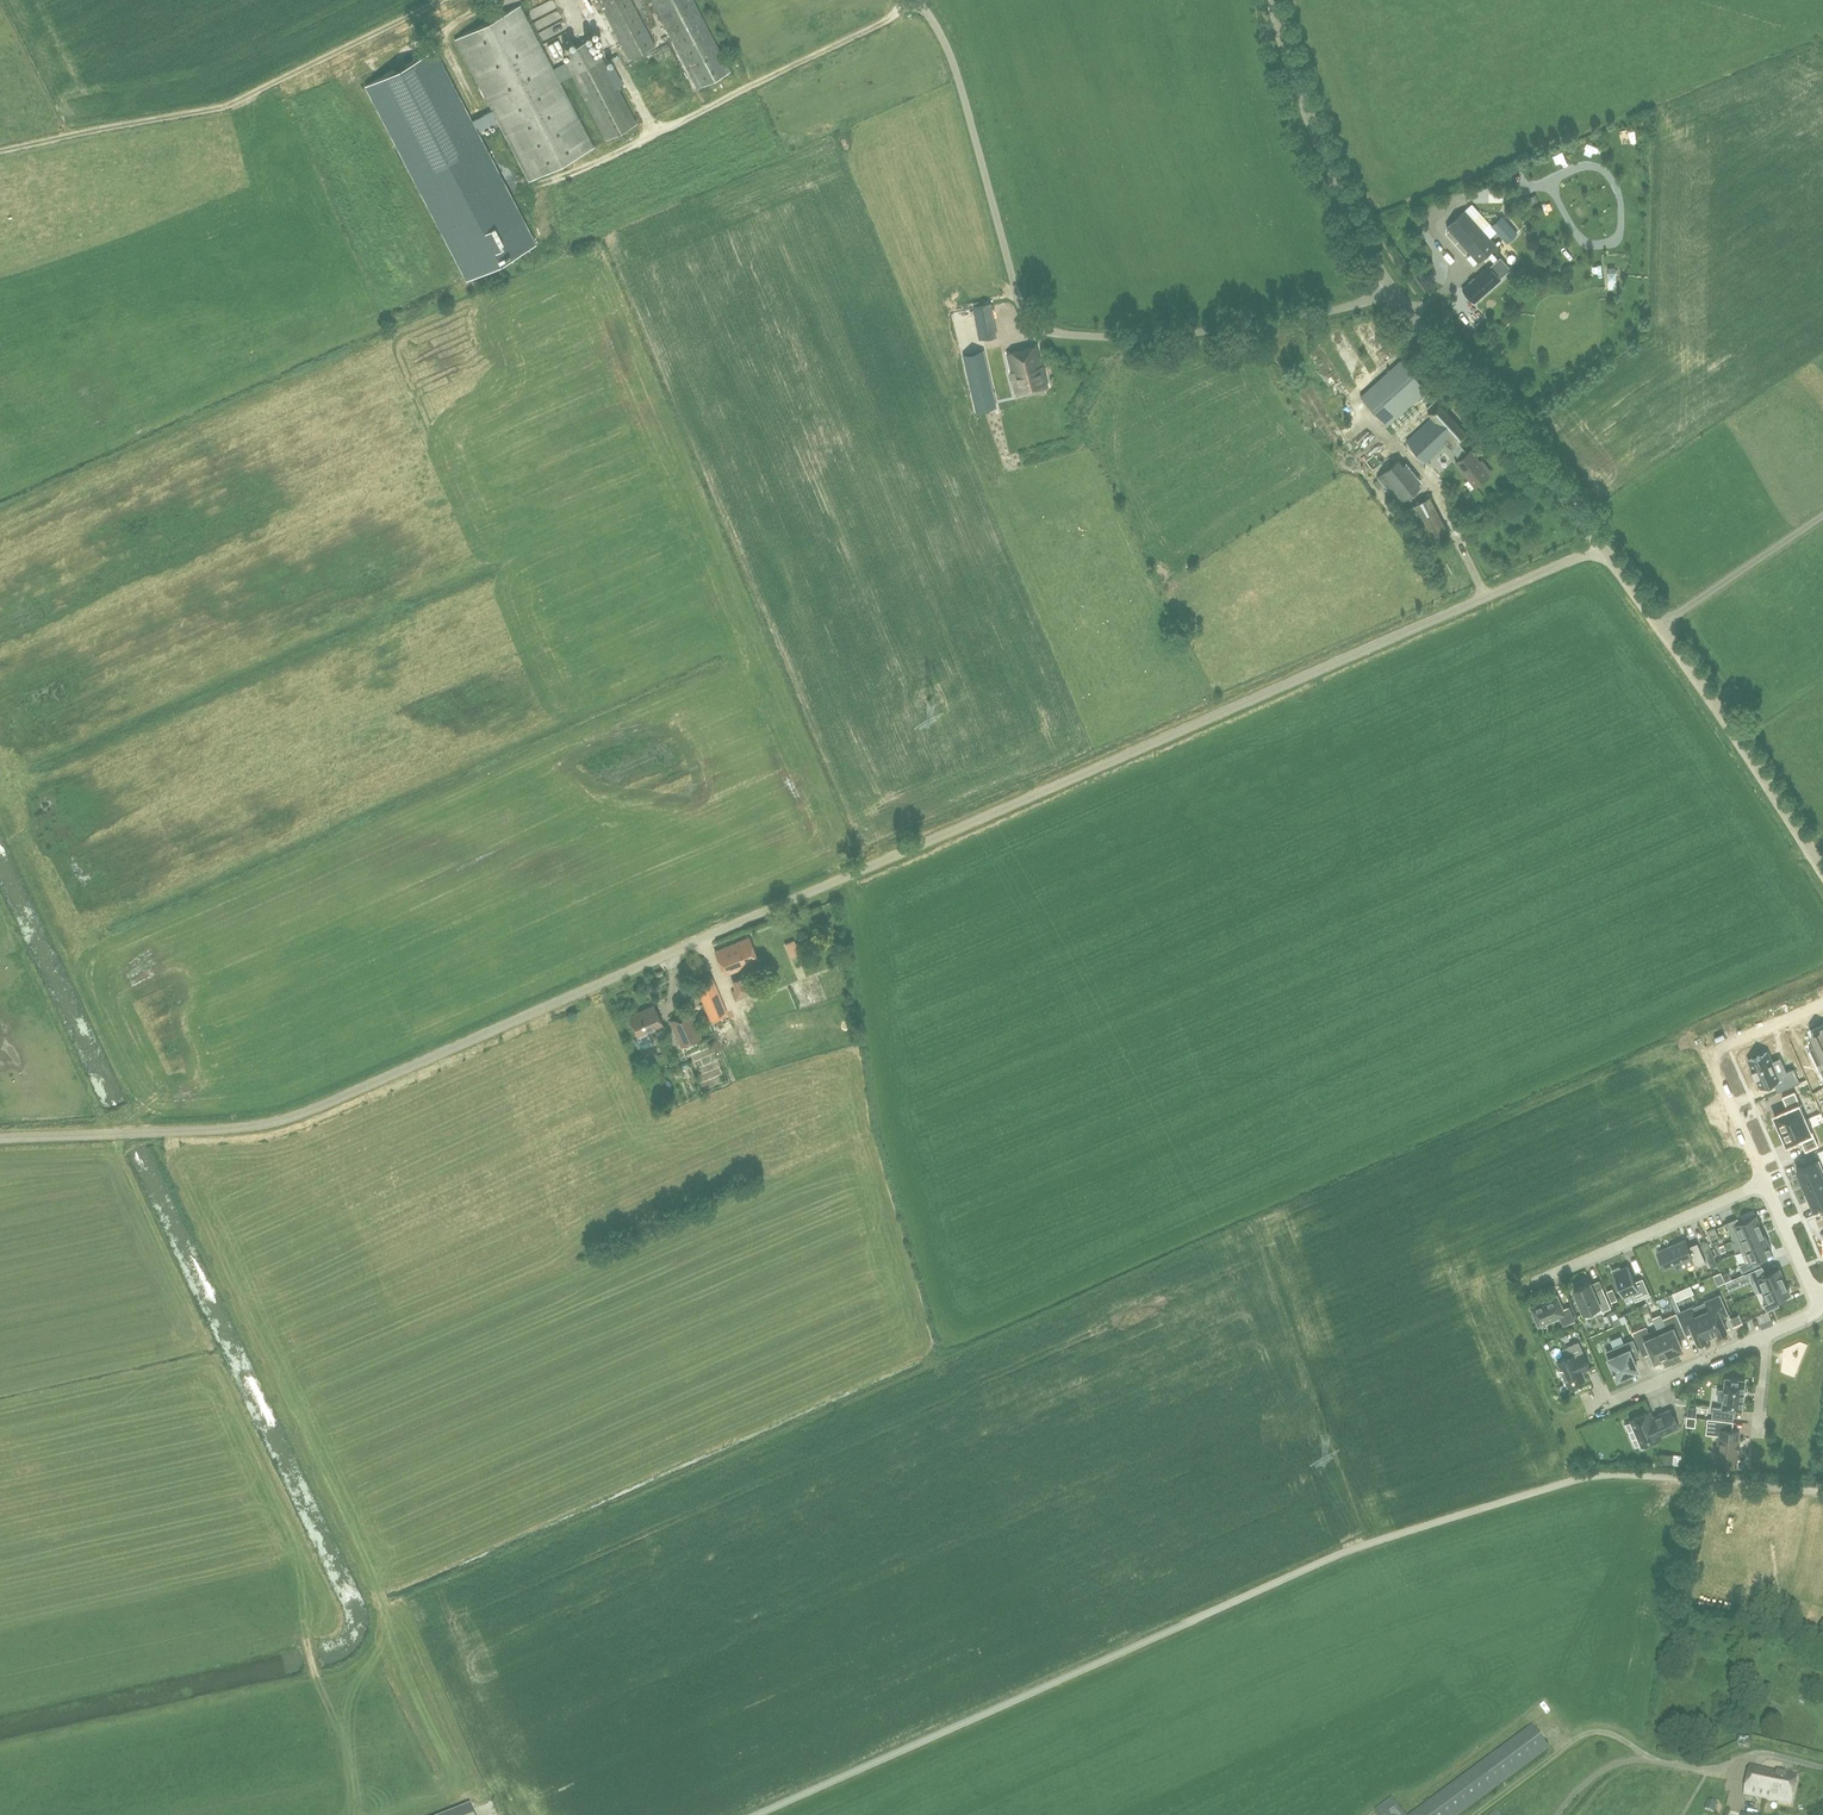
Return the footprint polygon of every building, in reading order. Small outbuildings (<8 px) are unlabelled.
[(655,46),(631,0),(599,0),(630,59),(655,46)] [(665,24),(699,88),(731,71),(695,4),(696,4),(694,0),(652,0),(665,24)] [(456,38),(530,180),(594,147),(560,81),(572,74),(606,139),(636,124),(600,55),(594,58),(585,41),(568,51),(571,57),(565,60),(570,70),(557,77),(520,5),(456,38)] [(567,47),(561,36),(557,38),(554,32),(548,35),(558,52),(567,47)] [(535,241),(435,49),(365,85),(466,277),(535,241)] [(1448,227),(1479,262),(1497,246),(1466,211),(1448,227)] [(1493,226),(1508,242),(1518,233),(1503,217),(1493,226)] [(1489,265),(1463,289),(1475,302),(1501,278),(1489,265)] [(974,307),(976,314),(992,311),(991,303),(974,307)] [(992,311),(976,314),(980,338),(997,334),(992,311)] [(1039,347),(1009,352),(1012,372),(1011,372),(1015,393),(1048,388),(1044,369),(1043,370),(1039,347)] [(963,353),(976,411),(996,406),(983,348),(963,353)] [(1447,443),(1460,458),(1468,453),(1458,442),(1467,434),(1401,359),(1361,395),(1394,431),(1422,405),(1433,416),(1403,443),(1423,465),(1447,443)] [(1372,455),(1376,462),(1387,455),(1383,448),(1372,455)] [(1482,460),(1480,461),(1471,450),(1468,453),(1460,458),(1456,462),(1475,486),(1493,473),(1482,460)] [(1397,461),(1378,476),(1400,502),(1418,487),(1397,461)] [(1430,496),(1411,506),(1429,544),(1449,535),(1430,496)] [(1479,525),(1474,516),(1462,524),(1461,524),(1467,532),(1479,525)] [(798,931),(789,935),(795,951),(805,947),(798,931)] [(715,951),(725,975),(759,961),(749,937),(715,951)] [(746,975),(728,982),(736,1001),(754,994),(746,975)] [(695,983),(705,1006),(711,1020),(714,1019),(716,1024),(723,1021),(721,1016),(727,1014),(712,976),(695,983)] [(654,1005),(629,1017),(637,1035),(662,1024),(654,1005)] [(701,1037),(696,1027),(689,1012),(671,1020),(682,1045),(701,1037)] [(731,1023),(715,1030),(728,1063),(761,1049),(754,1032),(738,1038),(731,1023)] [(1811,1033),(1822,1058),(1822,1028),(1811,1033)] [(647,1034),(636,1038),(636,1041),(638,1047),(640,1048),(651,1043),(652,1041),(649,1035),(647,1034)] [(1777,1075),(1767,1052),(1749,1060),(1753,1069),(1751,1070),(1755,1078),(1757,1077),(1761,1087),(1773,1081),(1778,1091),(1800,1082),(1794,1068),(1777,1075)] [(676,1061),(679,1071),(687,1069),(684,1059),(676,1061)] [(754,1085),(742,1087),(747,1111),(759,1108),(754,1085)] [(1807,1118),(1801,1104),(1800,1104),(1795,1091),(1782,1096),(1788,1109),(1774,1115),(1776,1119),(1775,1120),(1779,1130),(1807,1118)] [(1813,1132),(1807,1118),(1779,1130),(1784,1139),(1785,1139),(1787,1143),(1800,1138),(1805,1151),(1818,1145),(1813,1132)] [(1797,1169),(1802,1182),(1822,1173),(1822,1169),(1819,1159),(1814,1161),(1811,1155),(1799,1160),(1802,1166),(1797,1169)] [(1802,1182),(1808,1194),(1822,1188),(1822,1173),(1802,1182)] [(1808,1194),(1813,1207),(1822,1203),(1822,1188),(1808,1194)] [(1738,1217),(1726,1223),(1734,1240),(1761,1228),(1756,1215),(1740,1222),(1738,1217)] [(1761,1228),(1734,1240),(1736,1239),(1741,1251),(1766,1240),(1761,1228)] [(1706,1262),(1697,1242),(1688,1246),(1685,1240),(1661,1251),(1667,1266),(1691,1255),(1696,1267),(1706,1262)] [(1746,1261),(1739,1264),(1742,1271),(1761,1263),(1758,1258),(1772,1252),(1766,1240),(1741,1251),(1746,1261)] [(1635,1281),(1628,1265),(1620,1268),(1619,1266),(1611,1269),(1623,1296),(1632,1293),(1636,1300),(1650,1294),(1643,1277),(1635,1281)] [(1762,1265),(1745,1273),(1749,1282),(1754,1280),(1760,1292),(1762,1291),(1784,1281),(1779,1268),(1766,1274),(1762,1265)] [(1729,1272),(1722,1275),(1725,1281),(1732,1279),(1729,1272)] [(1595,1290),(1593,1289),(1590,1281),(1573,1289),(1584,1312),(1599,1305),(1602,1311),(1611,1307),(1602,1287),(1595,1290)] [(1784,1281),(1762,1291),(1767,1303),(1764,1304),(1767,1311),(1780,1305),(1777,1299),(1790,1293),(1784,1281)] [(1729,1314),(1721,1295),(1699,1305),(1711,1333),(1717,1331),(1718,1333),(1726,1329),(1721,1318),(1729,1314)] [(1563,1309),(1557,1296),(1531,1307),(1539,1325),(1564,1314),(1568,1323),(1575,1320),(1569,1306),(1563,1309)] [(1711,1333),(1699,1305),(1677,1314),(1683,1328),(1684,1330),(1691,1326),(1698,1342),(1706,1338),(1705,1336),(1711,1333)] [(1683,1348),(1675,1331),(1683,1328),(1677,1314),(1676,1314),(1676,1313),(1662,1319),(1665,1324),(1657,1327),(1669,1356),(1677,1353),(1676,1351),(1683,1348)] [(1661,1360),(1669,1356),(1657,1327),(1648,1331),(1646,1326),(1633,1332),(1639,1347),(1647,1344),(1654,1360),(1660,1358),(1661,1360)] [(1639,1354),(1633,1339),(1606,1351),(1614,1368),(1613,1369),(1614,1371),(1615,1371),(1617,1374),(1615,1375),(1617,1379),(1628,1374),(1627,1373),(1637,1368),(1632,1357),(1639,1354)] [(1585,1378),(1582,1371),(1590,1368),(1578,1342),(1563,1348),(1567,1357),(1557,1361),(1563,1373),(1560,1374),(1565,1384),(1567,1383),(1568,1385),(1585,1378)] [(1722,1407),(1713,1406),(1711,1416),(1730,1418),(1731,1409),(1741,1410),(1744,1380),(1725,1378),(1724,1389),(1718,1388),(1717,1399),(1723,1400),(1722,1407)] [(1652,1417),(1649,1411),(1631,1419),(1642,1445),(1660,1437),(1659,1435),(1678,1427),(1671,1409),(1652,1417)] [(1698,1422),(1700,1411),(1691,1409),(1689,1420),(1698,1422)] [(1726,1420),(1707,1418),(1705,1434),(1718,1435),(1716,1460),(1736,1462),(1737,1450),(1738,1450),(1739,1442),(1738,1442),(1739,1431),(1725,1429),(1726,1420)] [(1541,1715),(1551,1726),(1556,1721),(1547,1710),(1541,1715)] [(1550,1749),(1532,1724),(1411,1814),(1461,1814),(1550,1749)] [(1749,1739),(1739,1737),(1737,1745),(1747,1747),(1749,1739)] [(1797,1776),(1777,1772),(1766,1769),(1750,1766),(1744,1794),(1791,1804),(1797,1776)] [(1379,1814),(1405,1814),(1392,1797),(1375,1810),(1379,1814)]
